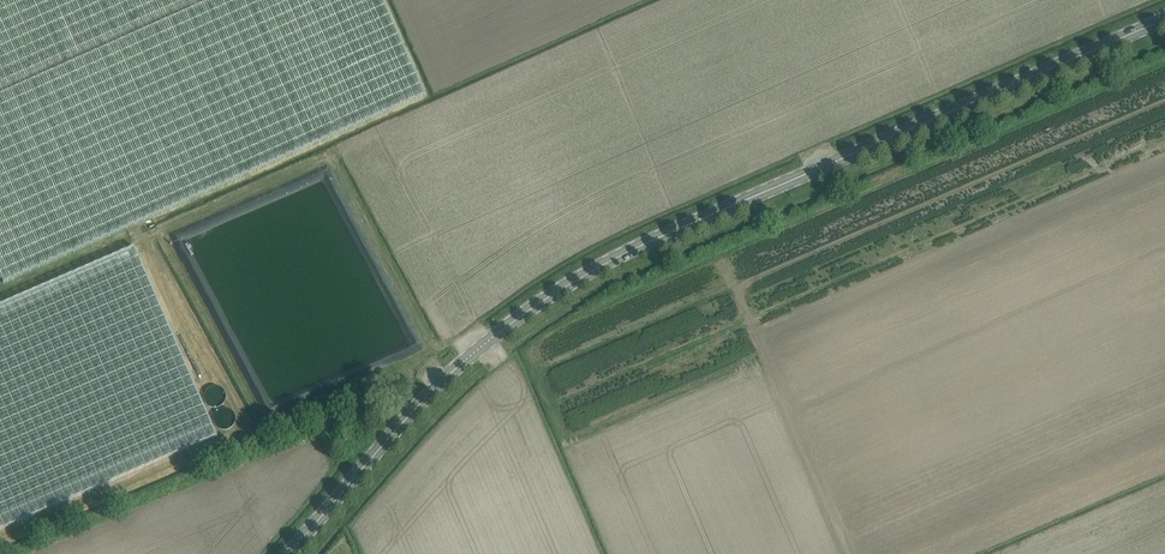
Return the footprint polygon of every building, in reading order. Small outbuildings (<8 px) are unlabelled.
[(425,95),(383,0),(0,0),(0,279),(1,279),(3,283),(425,95)] [(217,436),(134,247),(0,305),(0,530),(217,436)]
